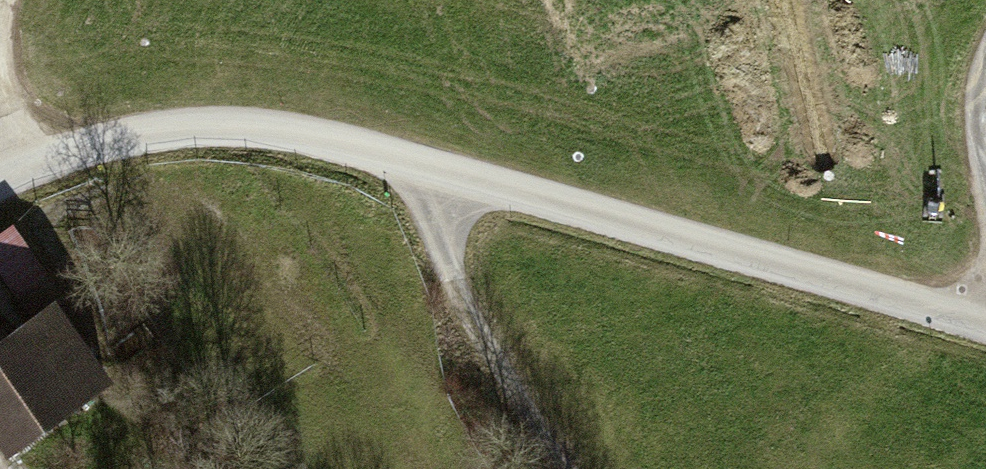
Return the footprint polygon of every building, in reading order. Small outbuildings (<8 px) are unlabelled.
[(0,335),(0,433),(12,450),(106,384),(56,314),(73,303),(21,230),(0,245),(0,280),(26,317),(0,335)]
